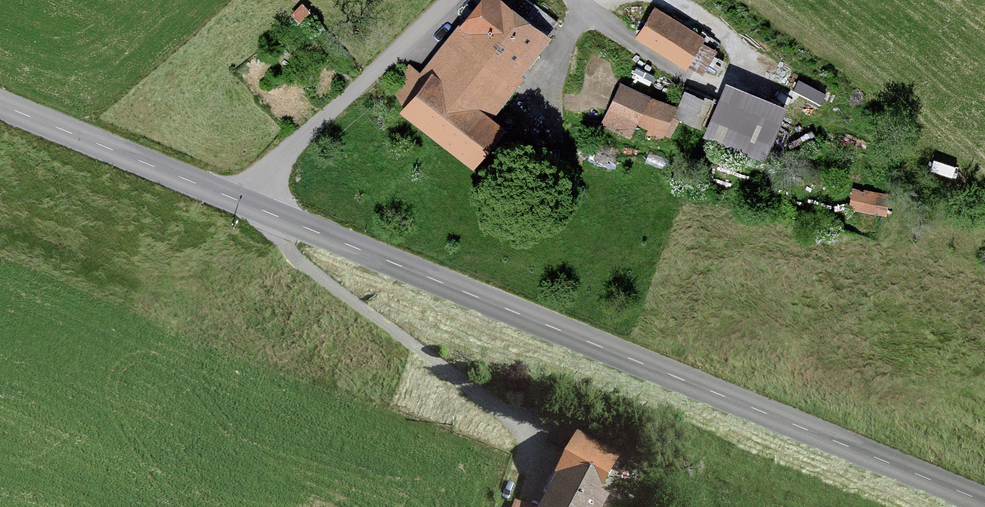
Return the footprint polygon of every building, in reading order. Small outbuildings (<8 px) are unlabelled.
[(508,0),(481,0),(423,75),(431,82),(404,117),(480,175),(514,131),(494,116),(555,37),(508,0)] [(309,13),(302,5),(292,14),(299,22),(309,13)] [(655,9),(637,38),(686,68),(704,39),(655,9)] [(675,106),(622,83),(601,130),(632,144),(637,132),(659,142),(675,106)] [(789,107),(729,83),(721,103),(706,97),(704,100),(689,94),(678,121),(707,133),(704,138),(766,163),(789,107)] [(853,185),(849,205),(887,213),(891,192),(853,185)] [(581,435),(543,506),(607,506),(611,500),(603,496),(623,457),(581,435)]
